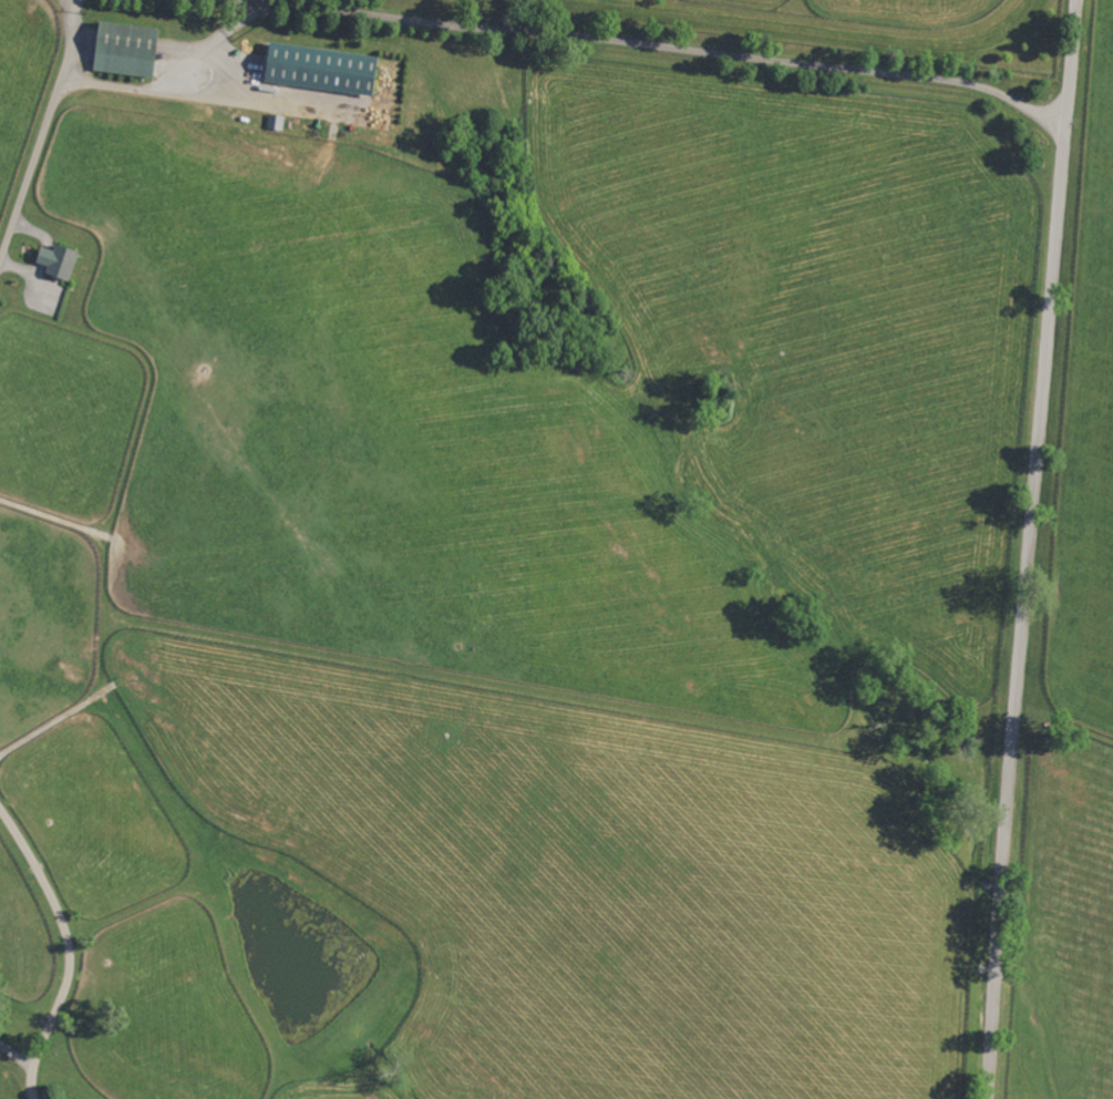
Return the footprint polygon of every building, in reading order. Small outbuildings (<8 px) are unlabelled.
[(92,69),(152,75),(157,25),(96,20),(92,69)] [(262,81),(372,93),(376,53),(267,41),(262,81)] [(77,250),(54,242),(51,249),(39,245),(34,260),(47,264),(45,271),(67,279),(77,250)]
